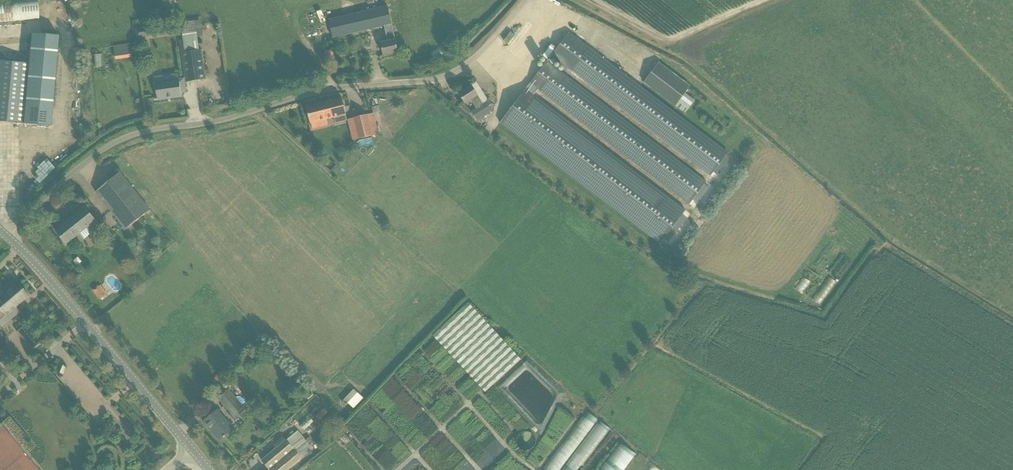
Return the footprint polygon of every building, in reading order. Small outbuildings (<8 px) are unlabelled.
[(47,16),(45,0),(36,0),(0,4),(0,21),(47,16)] [(336,20),(338,28),(340,38),(385,28),(388,41),(381,43),(384,55),(398,52),(396,42),(392,24),(385,25),(381,10),(336,20)] [(144,28),(136,29),(137,37),(145,37),(144,28)] [(517,30),(509,38),(514,42),(522,34),(517,30)] [(28,63),(23,123),(51,125),(59,35),(31,32),(28,63)] [(552,56),(710,175),(728,153),(569,32),(557,48),(551,44),(543,55),(549,60),(552,56)] [(184,40),(179,40),(181,52),(184,72),(185,78),(186,82),(206,79),(204,69),(201,49),(199,50),(186,52),(184,40)] [(439,57),(454,53),(451,44),(437,49),(439,57)] [(132,57),(130,45),(113,48),(115,60),(132,57)] [(23,123),(28,63),(0,61),(0,121),(23,123)] [(546,61),(500,123),(659,244),(663,239),(681,216),(686,210),(534,95),(535,93),(538,89),(596,132),(691,203),(693,200),(705,184),(707,181),(612,110),(546,61)] [(658,63),(644,81),(676,106),(690,87),(658,63)] [(155,78),(156,84),(157,93),(156,93),(156,95),(157,95),(158,100),(182,97),(181,95),(187,94),(186,82),(185,78),(179,78),(165,81),(164,77),(155,78)] [(494,109),(488,100),(483,103),(471,85),(459,93),(466,103),(471,99),(477,107),(471,111),(477,120),(494,109)] [(341,98),(307,107),(309,116),(311,122),(312,129),(328,125),(326,118),(334,116),(335,123),(347,120),(345,113),(344,108),(341,98)] [(467,115),(471,111),(463,103),(459,107),(467,115)] [(206,107),(194,108),(195,115),(206,114),(206,107)] [(373,136),(368,114),(353,118),(359,139),(373,136)] [(96,192),(102,199),(126,229),(150,210),(126,180),(120,172),(96,192)] [(55,230),(66,244),(96,221),(85,207),(55,230)] [(0,289),(0,324),(2,327),(21,311),(16,306),(29,295),(19,283),(6,294),(1,288),(0,289)] [(99,299),(105,294),(99,286),(93,291),(99,299)] [(469,303),(434,336),(486,392),(521,359),(469,303)] [(7,345),(0,351),(0,352),(6,359),(13,352),(7,345)] [(229,389),(226,392),(218,398),(235,418),(243,412),(246,409),(229,389)] [(319,419),(327,411),(324,407),(316,416),(319,419)] [(225,435),(233,429),(217,410),(204,422),(209,428),(210,426),(221,439),(224,437),(226,436),(225,435)] [(553,469),(583,469),(615,428),(591,410),(548,466),(553,469)] [(339,427),(332,433),(336,437),(343,431),(339,427)] [(302,458),(301,457),(312,448),(298,431),(287,440),(262,460),(269,469),(268,469),(288,469),(302,458)] [(641,455),(626,443),(612,460),(613,461),(607,469),(629,469),(641,455)]
